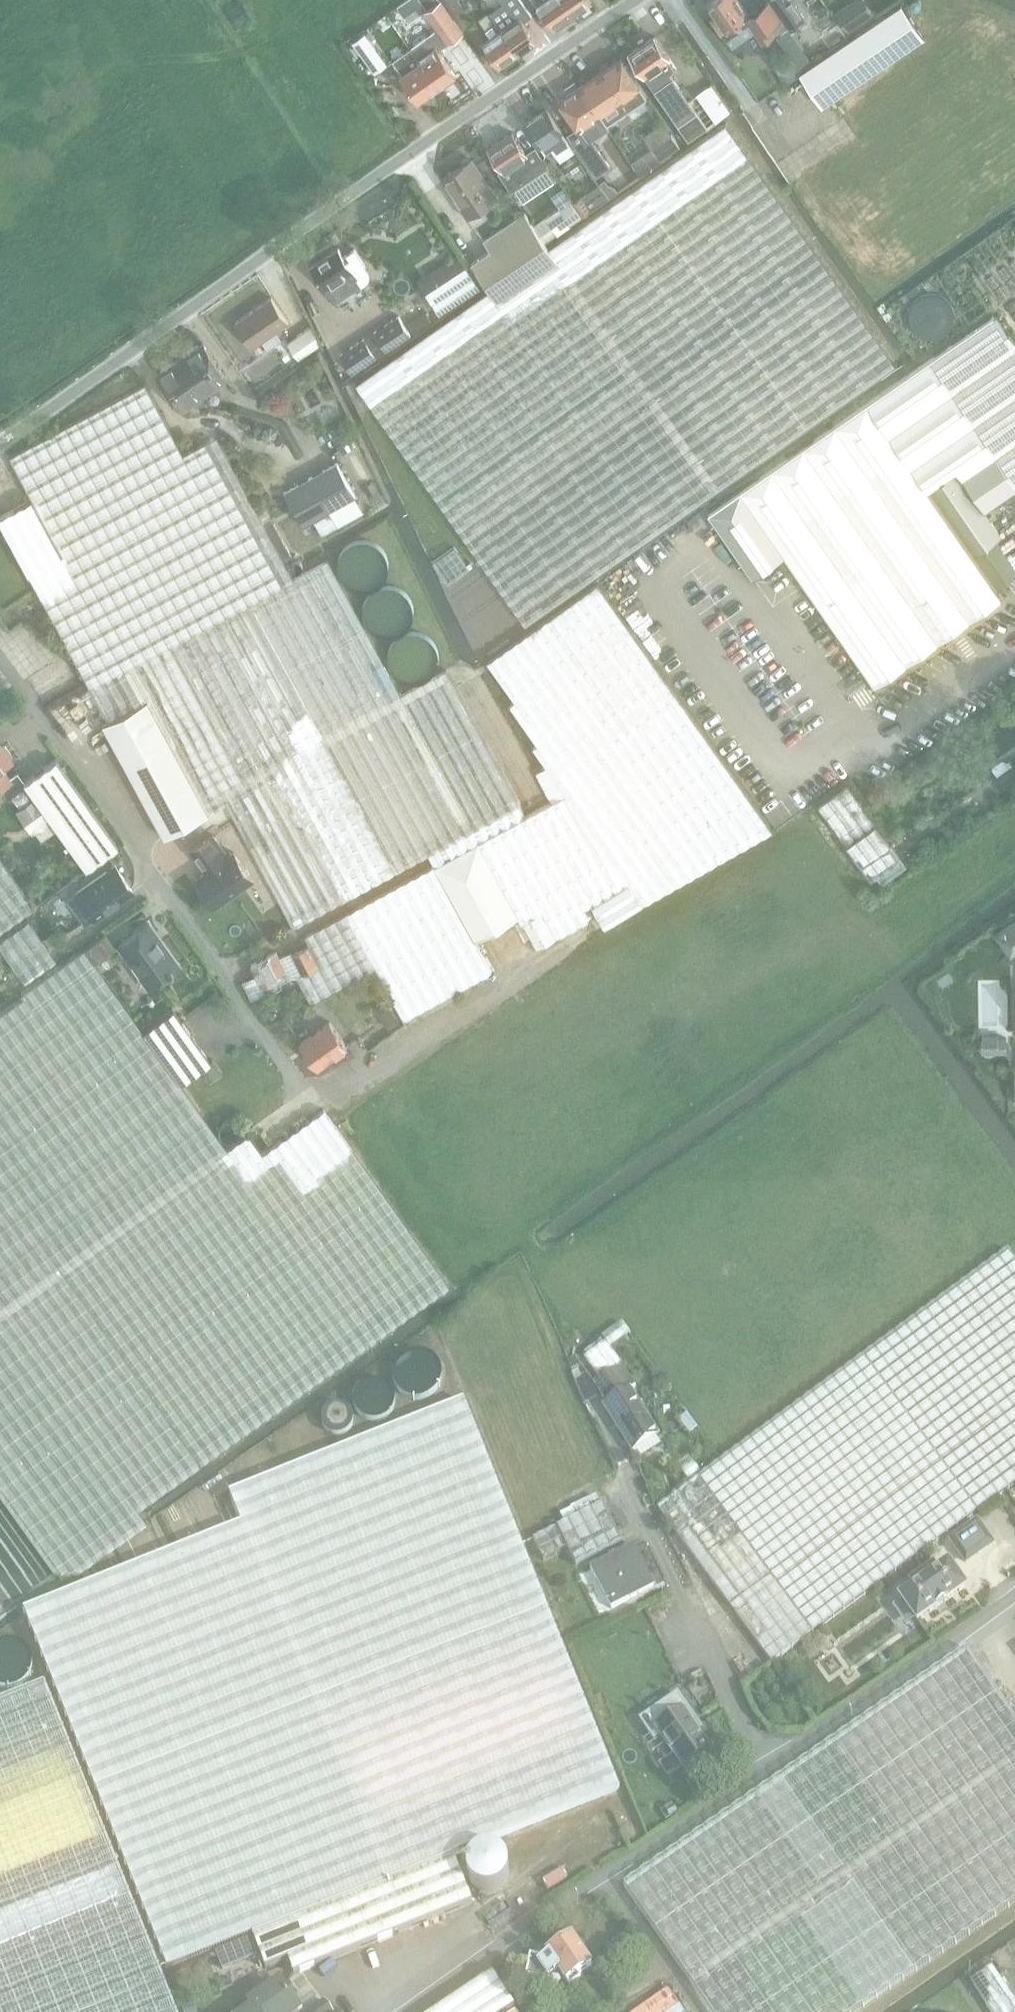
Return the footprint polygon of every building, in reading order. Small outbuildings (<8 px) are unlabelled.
[(397,5),(404,16),(416,8),(420,14),(424,11),(436,29),(410,47),(436,85),(455,72),(438,49),(464,32),(454,17),(453,18),(441,0),(404,0),(397,5)] [(453,18),(454,17),(464,11),(456,0),(441,0),(453,18)] [(504,3),(490,13),(518,53),(537,39),(524,21),(532,15),(522,0),(501,0),(504,3)] [(553,28),(572,15),(562,0),(534,0),(553,28)] [(572,15),(591,1),(591,0),(562,0),(572,15)] [(714,12),(710,16),(720,32),(725,39),(731,48),(756,31),(763,42),(787,26),(782,19),(770,0),(766,0),(748,13),(740,0),(707,0),(714,12)] [(789,25),(803,14),(795,3),(800,0),(772,0),(789,25)] [(834,13),(848,32),(874,14),(864,0),(853,0),(834,13)] [(799,72),(798,73),(820,105),(922,37),(899,4),(813,63),(801,71),(799,72)] [(489,12),(480,19),(491,36),(482,42),(499,66),(518,53),(490,13),(489,12)] [(788,27),(776,35),(793,58),(801,71),(813,63),(788,27)] [(365,31),(351,41),(375,73),(388,63),(365,31)] [(672,75),(669,77),(667,74),(674,69),(667,59),(669,58),(654,36),(629,53),(654,89),(677,124),(687,140),(707,126),(696,111),(672,75)] [(410,47),(392,60),(402,74),(400,75),(417,99),(436,85),(410,47)] [(786,84),(799,75),(798,73),(799,72),(800,72),(789,55),(773,65),(786,84)] [(621,58),(601,72),(628,112),(648,98),(621,58)] [(601,72),(581,85),(599,112),(600,113),(599,114),(606,125),(607,126),(628,112),(601,72)] [(581,85),(560,100),(578,127),(567,134),(591,169),(606,159),(595,143),(592,140),(609,129),(608,127),(607,126),(606,125),(599,114),(600,113),(599,112),(581,85)] [(569,143),(561,132),(545,108),(523,122),(545,153),(551,150),(553,154),(569,143)] [(490,288),(357,382),(527,623),(896,364),(726,122),(549,246),(559,261),(499,302),(490,288)] [(535,146),(526,153),(511,130),(487,147),(502,169),(498,172),(512,192),(549,166),(535,146)] [(673,135),(653,149),(657,154),(660,159),(680,146),(673,135)] [(657,154),(636,169),(641,176),(662,162),(660,159),(657,154)] [(494,196),(477,171),(468,159),(440,179),(466,216),(494,196)] [(605,179),(599,183),(608,197),(618,190),(615,186),(607,183),(605,179)] [(599,183),(571,203),(581,217),(608,197),(599,183)] [(581,217),(571,203),(569,200),(532,225),(542,239),(555,231),(557,234),(581,217)] [(472,261),(490,288),(499,302),(557,262),(548,248),(542,239),(532,225),(523,211),(482,240),(489,249),(472,261)] [(369,269),(367,266),(355,249),(345,255),(339,247),(311,266),(336,302),(347,294),(366,281),(368,279),(369,277),(369,275),(369,272),(369,269)] [(459,254),(418,281),(440,314),(481,288),(459,254)] [(283,338),(277,331),(288,323),(271,298),(236,322),(253,347),(263,340),(269,348),(283,338)] [(425,310),(408,321),(414,331),(432,320),(425,310)] [(399,315),(374,331),(387,351),(411,334),(399,315)] [(708,513),(753,577),(785,555),(870,676),(876,684),(1001,597),(995,588),(927,491),(957,470),(985,510),(1014,489),(1014,346),(994,315),(907,375),(708,513)] [(312,325),(306,330),(288,342),(299,358),(315,347),(322,343),(312,325)] [(365,338),(340,354),(352,373),(377,357),(365,338)] [(204,343),(180,359),(205,394),(228,378),(204,343)] [(181,410),(205,394),(180,359),(157,375),(181,410)] [(0,516),(0,519),(109,721),(148,699),(209,812),(227,803),(294,927),(428,854),(434,866),(478,842),(519,917),(522,923),(524,922),(537,947),(589,919),(583,908),(592,903),(606,926),(644,902),(644,903),(773,830),(597,583),(487,661),(515,700),(511,704),(538,743),(533,746),(546,765),(537,772),(552,801),(525,816),(446,670),(400,695),(327,559),(294,577),(285,561),(259,512),(217,435),(183,453),(146,383),(10,456),(32,498),(0,516)] [(335,462),(312,475),(331,509),(340,524),(364,511),(356,495),(337,461),(335,462)] [(927,491),(995,588),(1014,574),(1014,568),(995,540),(1002,535),(985,510),(957,470),(927,491)] [(310,476),(284,490),(303,524),(314,518),(323,534),(340,524),(331,509),(312,475),(310,476)] [(364,487),(369,495),(377,491),(373,482),(364,487)] [(389,565),(389,564),(388,560),(387,555),(385,552),(382,548),(378,544),(375,542),(370,540),(366,540),(361,540),(356,541),(351,543),(348,546),(342,553),(340,558),(339,563),(340,568),(341,573),(345,581),(352,586),(357,588),(362,589),(367,589),(372,588),(378,585),(380,583),(384,579),(386,575),(388,570),(389,565)] [(412,612),(411,607),(410,603),(408,599),(405,595),(398,590),(393,588),(389,587),(385,587),(379,588),(375,591),(370,593),(365,601),(363,606),(362,611),(363,616),(364,620),(366,625),(369,629),(376,634),(381,636),(385,636),(390,636),(395,635),(401,632),(403,630),(407,627),(409,623),(411,618),(412,612)] [(436,658),(436,657),(436,653),(435,648),(430,640),(425,636),(421,634),(413,632),(408,632),(403,634),(396,638),(391,643),(389,647),(388,652),(387,656),(388,665),(391,670),(394,674),(397,677),(402,679),(406,681),(411,682),(416,681),(421,680),(425,678),(429,675),(432,671),(434,667),(436,661),(436,658)] [(109,721),(103,723),(165,836),(209,812),(148,699),(109,721)] [(1006,758),(1014,752),(1014,718),(990,735),(991,737),(979,747),(977,745),(960,758),(974,777),(990,765),(997,774),(1011,765),(1006,758)] [(8,779),(0,768),(10,761),(8,758),(10,755),(4,746),(0,747),(0,784),(8,779)] [(29,778),(23,782),(33,798),(56,829),(85,870),(117,847),(55,759),(29,778)] [(871,877),(898,856),(845,784),(817,805),(871,877)] [(33,798),(15,811),(31,834),(35,831),(40,839),(56,829),(33,798)] [(213,834),(191,849),(202,864),(204,863),(209,869),(195,879),(214,906),(253,878),(234,851),(228,855),(213,834)] [(478,842),(434,866),(475,940),(519,917),(478,842)] [(34,906),(0,859),(0,930),(34,906)] [(112,866),(66,900),(83,924),(130,890),(112,866)] [(434,866),(347,913),(376,967),(404,1019),(492,971),(475,940),(434,866)] [(56,892),(46,899),(52,908),(55,905),(52,901),(59,896),(56,892)] [(292,950),(280,957),(290,978),(292,977),(296,977),(310,1002),(376,967),(347,913),(305,936),(309,944),(293,952),(292,950)] [(47,949),(26,920),(0,938),(0,950),(16,972),(47,949)] [(146,988),(177,966),(146,923),(115,945),(146,988)] [(0,1012),(0,1494),(61,1579),(145,1520),(142,1516),(136,1507),(448,1285),(323,1109),(261,1153),(247,1134),(226,1149),(178,1082),(142,1030),(93,962),(114,947),(104,933),(20,993),(23,996),(0,1012)] [(256,974),(243,981),(252,999),(265,992),(267,995),(283,987),(281,982),(290,978),(280,957),(277,951),(251,964),(256,974)] [(172,1009),(142,1030),(178,1082),(199,1068),(209,1081),(221,1072),(211,1059),(209,1061),(172,1009)] [(394,1012),(382,1020),(389,1030),(400,1022),(394,1012)] [(316,1030),(300,1041),(318,1067),(349,1046),(344,1038),(332,1020),(316,1030)] [(998,1036),(982,1036),(982,1050),(1007,1050),(1007,1038),(998,1038),(998,1036)] [(657,1508),(772,1663),(1014,1484),(1014,1259),(1008,1250),(657,1508)] [(623,1323),(602,1338),(606,1342),(610,1349),(631,1333),(623,1323)] [(622,1364),(610,1349),(606,1342),(584,1358),(599,1379),(620,1366),(622,1364)] [(427,1412),(439,1408),(437,1402),(445,1389),(443,1385),(447,1377),(438,1355),(426,1347),(405,1356),(401,1363),(389,1368),(385,1358),(372,1363),(365,1376),(355,1392),(342,1398),(362,1409),(347,1416),(336,1434),(350,1428),(359,1413),(373,1421),(401,1409),(409,1395),(423,1403),(427,1412)] [(593,1383),(592,1383),(598,1393),(606,1405),(603,1407),(617,1429),(632,1451),(637,1460),(661,1445),(655,1436),(656,1435),(629,1391),(628,1390),(634,1386),(620,1366),(599,1379),(593,1383)] [(242,1524),(24,1612),(25,1614),(168,1970),(253,1936),(453,1856),(619,1789),(464,1401),(230,1495),(242,1524)] [(689,1456),(677,1465),(689,1481),(700,1472),(689,1456)] [(565,1524),(557,1528),(567,1549),(576,1566),(623,1542),(604,1505),(601,1506),(596,1497),(571,1509),(572,1510),(560,1515),(565,1524)] [(977,1523),(951,1541),(966,1562),(992,1544),(977,1523)] [(557,1528),(534,1540),(544,1560),(567,1549),(557,1528)] [(634,1546),(591,1569),(611,1609),(655,1586),(634,1546)] [(916,1587),(901,1598),(903,1601),(915,1618),(917,1621),(965,1588),(948,1565),(939,1572),(933,1563),(922,1571),(911,1580),(916,1587)] [(35,1661),(35,1657),(34,1652),(32,1648),(28,1644),(21,1639),(16,1637),(11,1636),(6,1637),(2,1638),(0,1639),(0,1684),(4,1685),(8,1686),(13,1686),(18,1685),(23,1683),(27,1680),(30,1676),(33,1671),(35,1666),(35,1662),(35,1661)] [(624,1885),(711,2011),(855,2011),(1014,1902),(1014,1719),(967,1649),(624,1885)] [(45,1684),(0,1702),(0,2011),(176,2011),(45,1684)] [(660,1734),(683,1767),(709,1748),(690,1721),(694,1718),(676,1693),(640,1719),(653,1739),(660,1734)] [(453,1856),(253,1936),(266,1968),(288,1959),(294,1975),(472,1903),(453,1856)] [(577,1974),(591,1964),(572,1935),(547,1952),(547,1953),(546,1958),(530,1956),(525,1978),(548,1983),(549,1978),(559,1971),(570,1987),(581,1980),(577,1974)] [(251,1940),(216,1954),(222,1970),(257,1956),(251,1940)] [(970,1982),(991,2011),(1014,2011),(1014,2001),(992,1967),(970,1982)] [(477,1983),(435,2011),(506,2011),(515,2006),(492,1972),(477,1983)] [(280,1985),(252,2004),(256,2008),(250,2011),(299,2011),(280,1985)] [(635,2011),(670,2011),(679,2005),(668,1989),(635,2011)] [(324,2000),(308,2011),(332,2011),(324,2000)] [(182,2008),(184,2011),(197,2011),(194,2003),(182,2008)]
